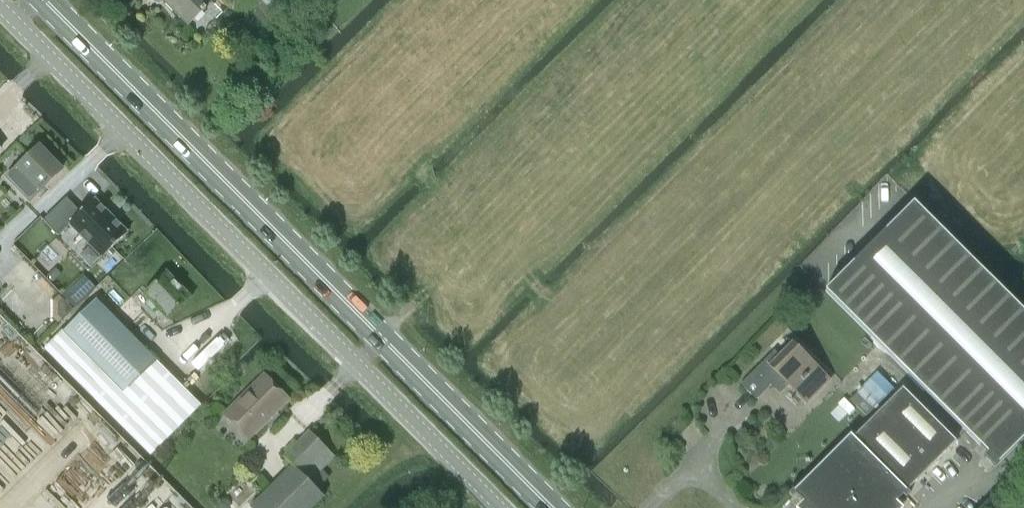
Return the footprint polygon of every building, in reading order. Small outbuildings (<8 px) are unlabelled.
[(177,13),(182,8),(194,20),(212,2),(211,0),(165,0),(177,13)] [(278,0),(262,0),(261,1),(277,17),(286,8),(278,0)] [(31,202),(62,171),(39,148),(8,178),(31,202)] [(102,258),(127,233),(94,199),(81,213),(66,198),(44,221),(59,236),(70,225),(102,258)] [(915,201),(826,290),(999,463),(1023,438),(1023,311),(915,201)] [(52,281),(62,291),(75,279),(65,268),(52,281)] [(158,309),(168,319),(190,298),(167,273),(145,294),(151,301),(147,305),(154,313),(158,309)] [(83,275),(61,297),(73,310),(75,311),(97,290),(83,275)] [(150,456),(200,406),(96,300),(45,350),(105,411),(150,456)] [(789,385),(807,403),(829,381),(793,344),(780,357),(774,351),(741,385),(756,400),(774,383),(782,392),(789,385)] [(224,416),(248,439),(288,400),(264,376),(224,416)] [(789,494),(793,498),(796,495),(809,507),(889,507),(903,495),(906,498),(910,493),(907,490),(956,442),(902,388),(853,437),(850,434),(794,490),(793,489),(789,494)] [(324,497),(309,482),(335,457),(309,432),(284,457),(292,466),(251,507),(313,507),(324,497)]
